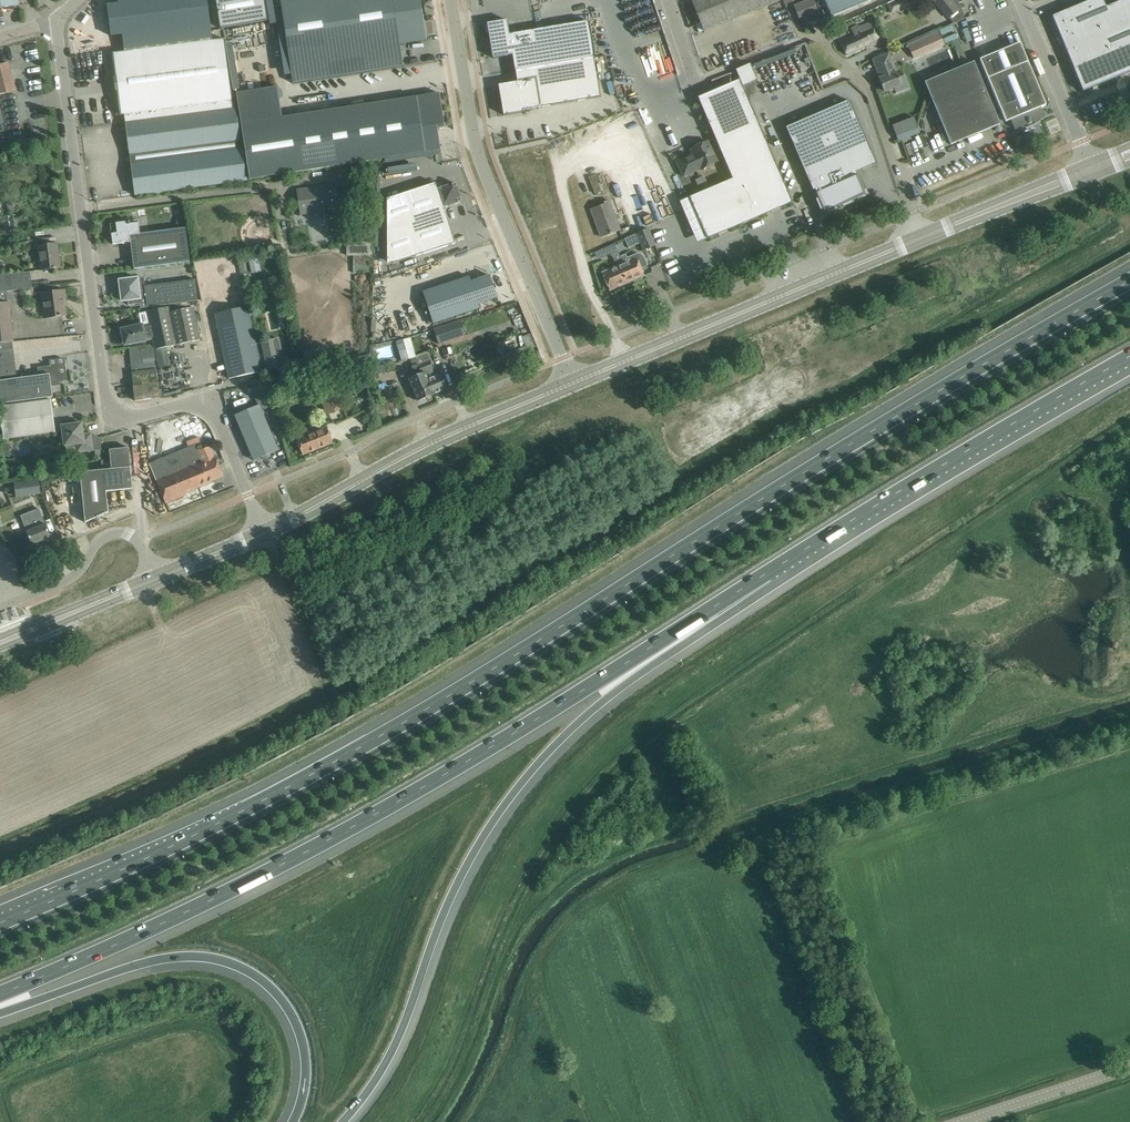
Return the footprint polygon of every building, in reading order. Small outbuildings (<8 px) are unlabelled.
[(106,3),(110,35),(121,33),(124,52),(212,40),(207,0),(117,0),(117,2),(106,3)] [(217,4),(221,28),(222,28),(268,20),(264,0),(216,0),(217,4)] [(293,83),(403,66),(400,44),(427,40),(420,0),(280,0),(293,83)] [(700,22),(704,31),(782,0),(691,0),(700,22)] [(789,15),(793,14),(796,12),(799,19),(803,17),(806,25),(811,23),(813,24),(817,23),(818,21),(820,20),(816,9),(812,0),(809,0),(794,6),(792,0),(783,0),(789,15)] [(831,17),(872,0),(823,0),(831,17)] [(887,5),(891,14),(906,7),(903,0),(899,0),(887,5)] [(932,0),(948,19),(949,18),(959,10),(951,0),(932,0)] [(1051,16),(1073,68),(1083,92),(1129,72),(1129,0),(1121,0),(1106,6),(1104,0),(1090,0),(1051,16)] [(632,13),(633,22),(653,18),(651,9),(632,13)] [(507,20),(487,23),(493,58),(512,55),(515,71),(552,65),(594,58),(588,21),(509,34),(507,20)] [(851,36),(840,41),(847,55),(857,51),(869,45),(870,47),(880,43),(870,21),(855,28),(857,33),(851,36)] [(938,30),(906,44),(913,59),(944,45),(938,30)] [(124,52),(113,53),(122,115),(123,123),(126,123),(136,122),(233,109),(232,101),(224,39),(124,52)] [(1019,42),(979,59),(987,78),(1005,122),(1011,120),(1014,129),(1026,127),(1035,123),(1044,116),(1041,107),(1045,105),(1027,61),(1019,42)] [(882,55),(872,60),(879,78),(884,92),(894,88),(896,93),(908,88),(903,74),(898,76),(896,71),(889,53),(882,55)] [(517,82),(498,85),(503,115),(522,112),(522,110),(601,97),(594,58),(552,65),(515,71),(517,82)] [(0,65),(0,94),(4,93),(15,90),(8,62),(0,65)] [(973,62),(924,82),(950,145),(1000,124),(973,62)] [(278,87),(236,93),(249,179),(441,150),(437,128),(444,127),(445,127),(444,125),(439,95),(440,95),(439,93),(417,97),(283,117),(278,87)] [(849,100),(786,127),(813,191),(815,190),(816,193),(814,194),(823,215),(857,200),(856,198),(865,194),(863,190),(865,189),(859,174),(857,175),(856,172),(857,172),(876,163),(849,100)] [(732,178),(689,197),(707,239),(792,203),(750,104),(708,121),(732,178)] [(136,122),(126,123),(130,154),(131,164),(141,163),(142,163),(241,149),(240,140),(236,109),(233,109),(136,122)] [(913,116),(891,125),(897,141),(920,133),(913,116)] [(0,138),(0,152),(9,150),(6,137),(0,138)] [(689,156),(676,162),(681,172),(683,177),(700,169),(700,170),(707,166),(717,162),(707,141),(691,149),(693,155),(690,157),(689,156)] [(141,163),(131,164),(135,195),(146,194),(247,181),(243,149),(241,149),(142,163),(141,163)] [(372,163),(354,165),(358,192),(372,190),(374,189),(372,177),(374,177),(373,172),(373,169),(372,163)] [(594,175),(588,177),(595,194),(601,191),(598,184),(594,175)] [(704,176),(696,180),(699,186),(707,182),(704,176)] [(406,192),(387,199),(387,232),(406,226),(416,256),(455,243),(443,207),(461,201),(455,183),(437,189),(435,183),(406,192)] [(335,184),(297,190),(301,214),(324,211),(325,220),(342,217),(343,191),(336,191),(335,184)] [(605,204),(591,210),(601,237),(611,233),(620,230),(620,229),(613,211),(609,201),(604,203),(605,204)] [(185,217),(178,218),(179,226),(186,225),(185,217)] [(117,233),(111,234),(113,244),(131,242),(130,235),(140,234),(140,231),(139,223),(130,224),(129,221),(116,223),(117,233)] [(140,234),(130,235),(131,242),(134,269),(145,267),(153,266),(190,261),(185,227),(149,232),(140,234)] [(648,228),(625,238),(629,248),(640,243),(643,250),(644,249),(655,244),(648,228)] [(372,242),(346,242),(347,256),(353,256),(353,273),(372,272),(372,256),(372,242)] [(42,246),(38,246),(41,271),(60,268),(57,243),(46,245),(42,246)] [(615,243),(604,248),(607,255),(618,251),(615,243)] [(616,266),(602,273),(610,290),(644,276),(641,268),(647,265),(643,257),(642,255),(641,254),(639,254),(637,253),(635,254),(627,258),(625,254),(621,256),(620,257),(622,261),(618,263),(619,265),(616,266)] [(261,271),(258,257),(248,259),(251,273),(261,271)] [(33,288),(30,271),(3,275),(2,270),(0,270),(0,293),(33,288)] [(422,292),(376,307),(387,339),(433,324),(480,308),(478,303),(497,297),(489,275),(471,281),(469,276),(422,292)] [(119,294),(119,295),(120,301),(128,300),(129,305),(140,303),(147,303),(145,286),(145,284),(144,277),(136,278),(119,280),(121,290),(122,290),(123,292),(121,293),(120,293),(119,293),(119,294)] [(185,280),(145,286),(147,303),(148,307),(198,300),(195,279),(185,280)] [(49,292),(41,293),(44,318),(50,317),(55,317),(66,315),(64,306),(66,305),(66,301),(65,290),(54,292),(49,292)] [(13,341),(9,302),(0,303),(0,342),(13,341)] [(133,324),(118,327),(120,337),(123,336),(125,346),(146,341),(146,340),(153,338),(154,344),(155,349),(166,347),(176,345),(169,313),(167,307),(158,309),(147,311),(150,325),(149,326),(148,324),(143,325),(143,324),(133,326),(133,324)] [(247,307),(214,314),(226,368),(229,379),(261,371),(255,344),(247,307)] [(192,308),(169,313),(176,345),(200,340),(192,308)] [(461,321),(434,330),(439,344),(466,335),(461,321)] [(524,351),(536,346),(530,333),(518,338),(524,351)] [(408,338),(397,341),(402,361),(416,357),(410,338),(408,338)] [(278,339),(255,344),(261,371),(277,368),(278,368),(279,369),(290,367),(288,357),(282,358),(278,339)] [(53,397),(51,387),(50,374),(39,375),(16,378),(13,341),(0,342),(0,404),(53,397)] [(140,346),(129,347),(132,372),(133,384),(135,401),(160,398),(157,369),(155,349),(154,344),(140,346)] [(370,365),(370,376),(373,376),(386,373),(385,365),(377,367),(376,363),(373,348),(370,349),(370,365)] [(427,354),(416,359),(418,363),(422,373),(425,371),(434,393),(447,388),(443,378),(442,374),(435,377),(432,369),(433,368),(427,354)] [(50,365),(38,367),(39,375),(50,374),(51,387),(60,385),(59,374),(67,373),(65,361),(65,359),(63,358),(61,358),(49,360),(50,365)] [(416,376),(409,379),(414,390),(411,391),(415,400),(418,399),(418,401),(434,394),(434,393),(425,371),(422,373),(418,363),(413,365),(411,366),(413,371),(416,376)] [(334,365),(315,368),(316,373),(333,371),(328,373),(331,379),(339,376),(341,380),(348,375),(349,373),(347,368),(336,369),(336,370),(335,370),(334,365)] [(262,383),(251,385),(254,392),(264,388),(262,383)] [(335,385),(318,392),(327,414),(343,407),(335,385)] [(0,406),(0,407),(4,439),(55,432),(51,399),(0,406)] [(243,411),(235,415),(254,461),(262,457),(264,459),(271,456),(270,454),(278,450),(259,405),(251,408),(249,406),(242,409),(243,411)] [(76,424),(62,426),(64,437),(65,447),(67,446),(75,445),(76,453),(83,452),(94,450),(92,438),(84,440),(83,433),(82,428),(81,423),(76,424)] [(327,427),(296,439),(299,445),(303,455),(333,443),(327,427)] [(170,455),(149,464),(161,493),(166,503),(183,496),(182,494),(223,476),(216,458),(208,461),(207,459),(201,461),(194,445),(170,455)] [(10,446),(2,447),(2,455),(10,455),(10,446)] [(80,477),(77,477),(78,483),(81,483),(81,484),(82,497),(84,511),(85,523),(109,512),(106,491),(133,489),(131,474),(132,474),(130,463),(129,448),(109,450),(110,459),(111,469),(102,470),(80,472),(80,477)] [(38,465),(52,463),(51,455),(37,456),(34,457),(35,465),(38,465)] [(36,479),(15,482),(15,484),(17,492),(17,496),(41,492),(39,478),(36,479)] [(28,511),(20,514),(28,534),(32,545),(51,537),(46,527),(45,524),(39,507),(28,511)]
